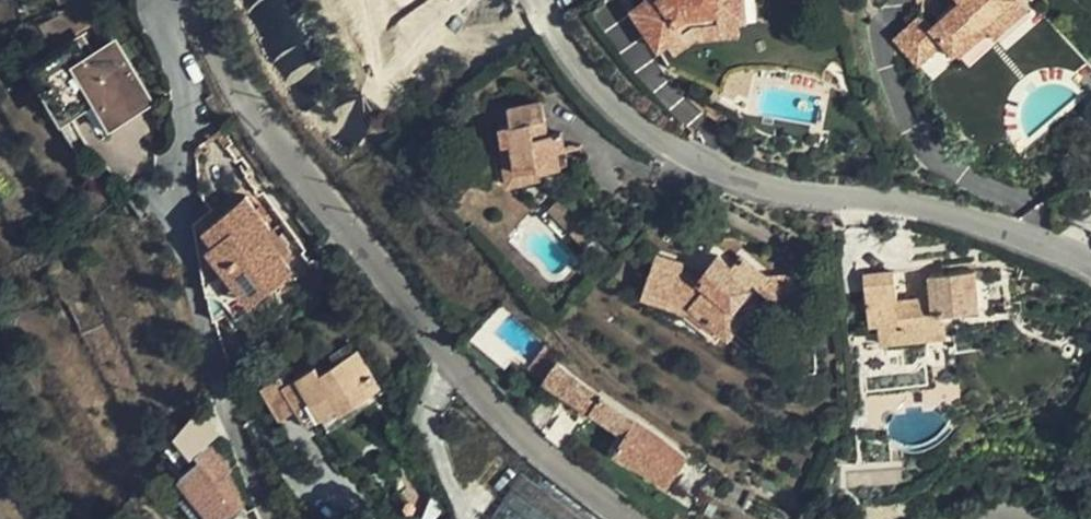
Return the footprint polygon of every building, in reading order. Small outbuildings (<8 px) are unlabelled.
[(668,41),(698,23),(739,18),(738,0),(644,0),(635,6),(659,46),(668,41)] [(1006,0),(959,0),(956,3),(930,24),(919,12),(891,35),(915,62),(941,38),(950,49),(1006,0)] [(1021,0),(1006,0),(950,49),(955,55),(983,31),(988,36),(1025,5),(1021,0)] [(698,23),(668,41),(675,53),(703,36),(740,31),(739,18),(698,23)] [(82,48),(88,44),(80,28),(73,31),(82,48)] [(117,28),(110,33),(144,93),(151,89),(117,28)] [(144,93),(110,33),(88,44),(82,48),(73,31),(31,55),(42,76),(46,74),(62,104),(93,87),(108,113),(144,93)] [(495,129),(498,150),(510,148),(515,176),(535,173),(538,179),(560,174),(556,156),(562,154),(557,134),(546,136),(539,106),(504,113),(506,127),(495,129)] [(510,148),(498,150),(507,193),(539,186),(538,179),(535,173),(515,176),(510,148)] [(207,249),(241,290),(247,285),(258,299),(279,282),(284,289),(299,276),(290,263),(295,260),(244,196),(203,230),(213,244),(207,249)] [(766,304),(796,305),(794,275),(765,276),(739,257),(733,267),(718,256),(704,278),(695,273),(687,270),(687,267),(661,259),(647,302),(693,317),(696,313),(721,329),(733,309),(730,306),(747,283),(760,294),(764,293),(766,304)] [(974,311),(972,271),(928,276),(927,281),(918,282),(918,297),(899,299),(897,271),(866,274),(870,323),(877,324),(879,347),(952,338),(951,313),(974,311)] [(721,329),(726,333),(733,337),(748,317),(747,316),(766,304),(764,293),(760,294),(747,283),(730,306),(733,309),(721,329)] [(247,285),(241,290),(252,303),(258,299),(247,285)] [(539,376),(553,360),(539,346),(526,363),(539,376)] [(383,389),(360,353),(322,374),(319,367),(287,385),(283,376),(265,387),(286,419),(302,410),(312,425),(343,408),(345,411),(383,389)] [(574,371),(553,360),(539,376),(543,381),(584,405),(582,407),(582,410),(583,413),(584,415),(586,417),(589,418),(591,418),(594,418),(597,416),(599,414),(628,433),(619,449),(670,485),(691,456),(634,417),(608,399),(596,389),(574,371)] [(176,429),(194,452),(223,428),(204,405),(176,429)] [(178,469),(217,518),(226,518),(256,495),(214,441),(178,469)]
